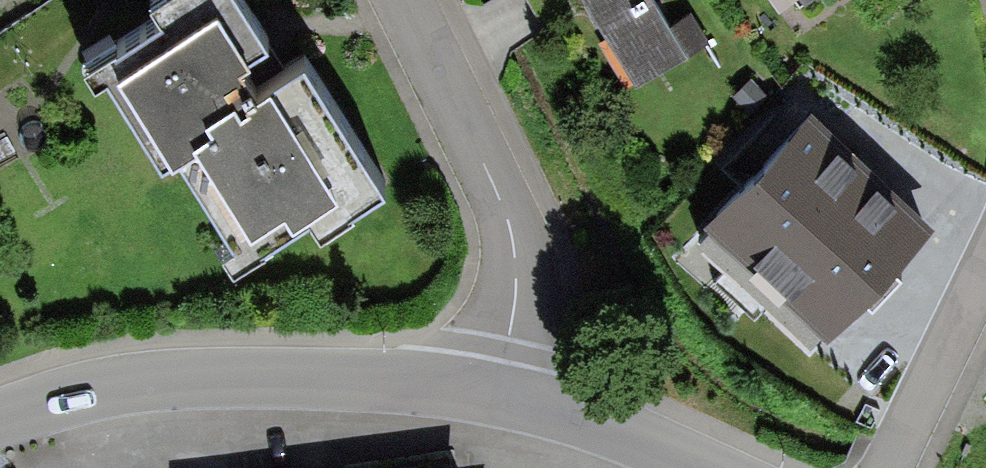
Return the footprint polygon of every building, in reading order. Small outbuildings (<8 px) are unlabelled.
[(176,147),(212,202),(202,209),(240,268),(321,215),(329,229),(397,185),(315,58),(266,89),(248,61),(279,41),(252,0),(159,0),(168,14),(92,63),(103,81),(114,74),(166,154),(176,147)] [(637,95),(694,60),(656,0),(578,0),(637,95)] [(793,14),(812,0),(782,0),(793,14)] [(812,99),(705,210),(830,328),(936,217),(812,99)]
